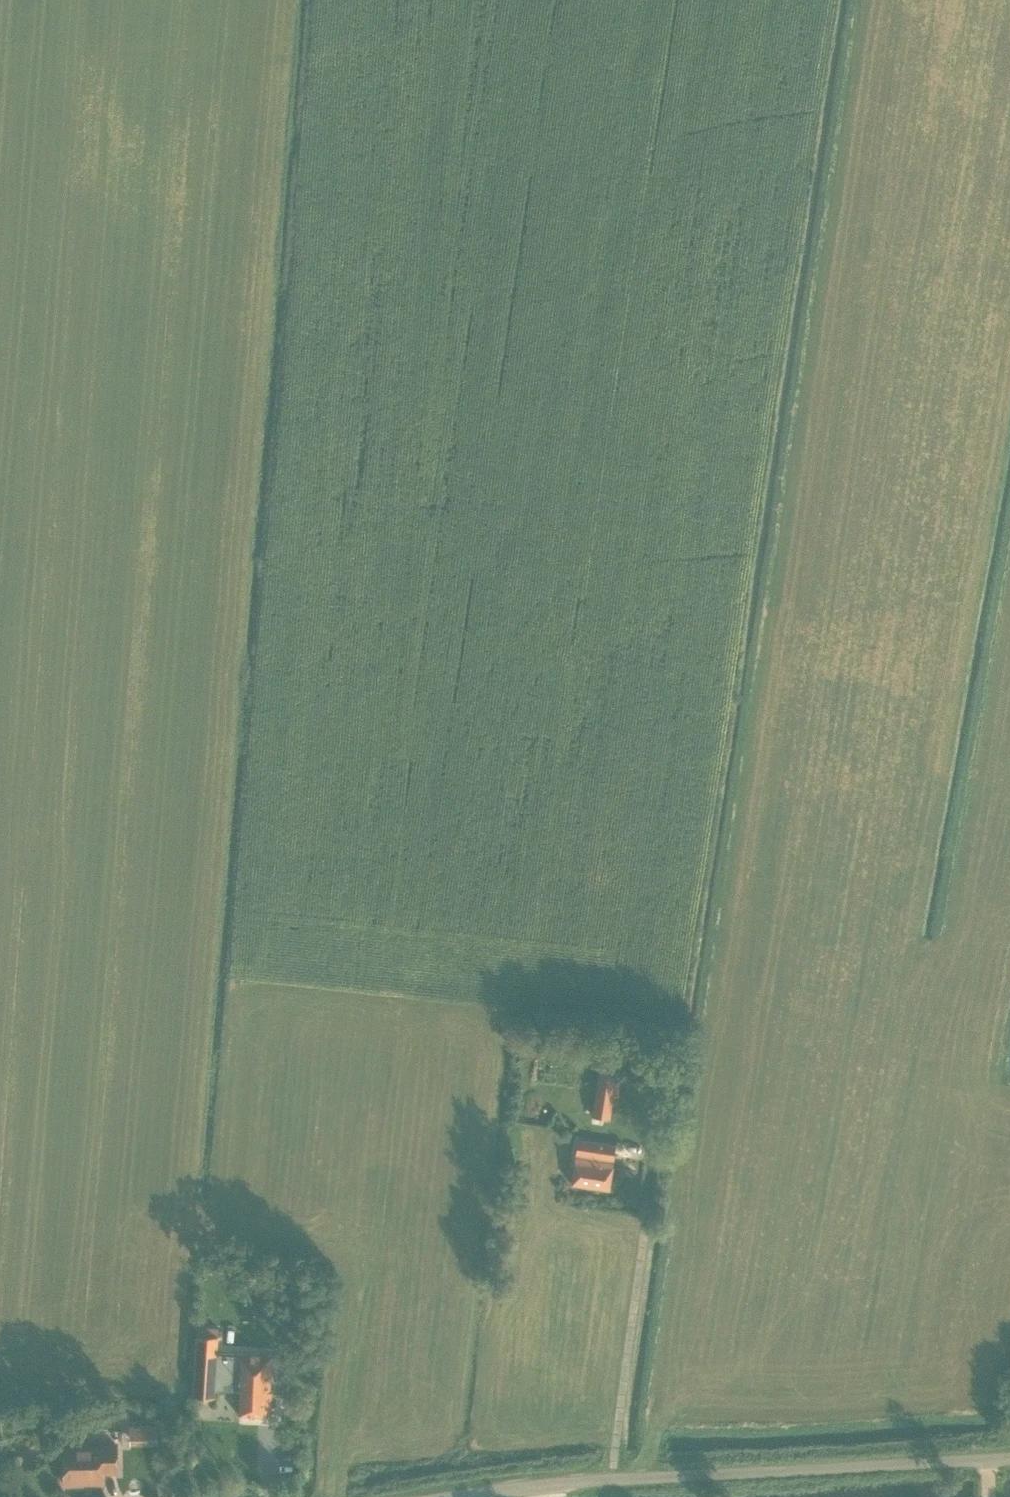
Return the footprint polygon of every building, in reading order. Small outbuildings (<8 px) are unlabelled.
[(618,1074),(600,1071),(593,1114),(611,1117),(618,1074)] [(615,1145),(579,1140),(577,1155),(576,1155),(576,1159),(575,1159),(572,1184),(609,1189),(612,1165),(613,1160),(615,1145)] [(216,1355),(217,1336),(197,1333),(193,1396),(213,1398),(214,1389),(240,1391),(239,1414),(270,1417),(271,1357),(242,1355),(241,1356),(216,1355)] [(157,1425),(130,1425),(130,1444),(157,1444),(157,1425)] [(116,1472),(116,1444),(101,1445),(101,1447),(63,1449),(64,1485),(82,1485),(82,1480),(103,1480),(103,1472),(116,1472)]
